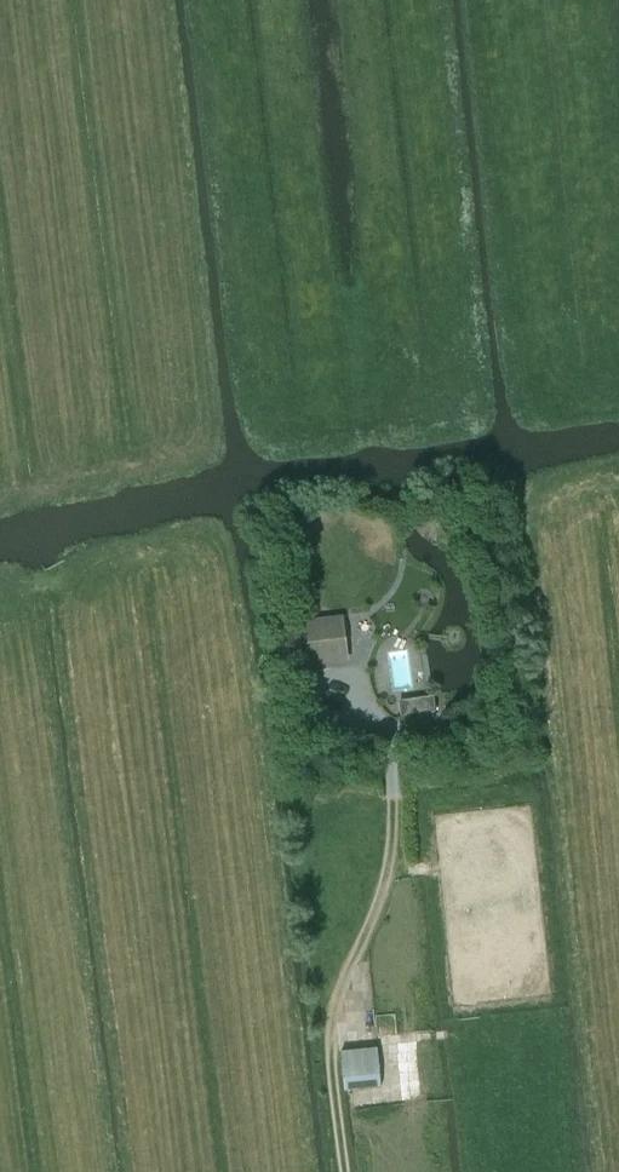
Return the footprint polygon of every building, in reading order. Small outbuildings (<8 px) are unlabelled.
[(350,662),(347,639),(344,616),(292,622),(298,677),(314,675),(313,666),(350,662)] [(298,686),(300,703),(317,701),(314,684),(298,686)] [(433,699),(419,701),(421,715),(435,713),(433,699)] [(345,1091),(381,1088),(378,1049),(341,1052),(345,1091)]
